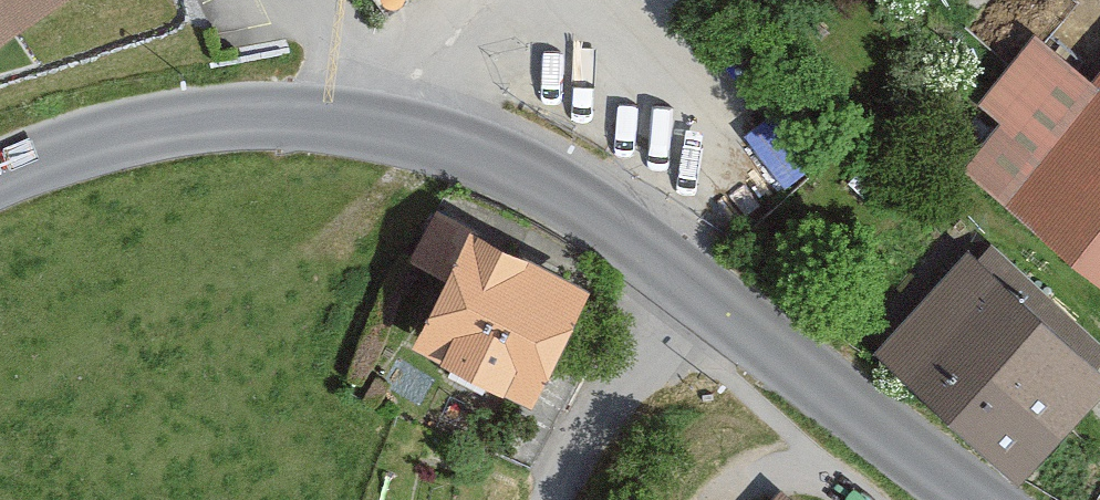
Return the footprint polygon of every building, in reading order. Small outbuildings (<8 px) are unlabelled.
[(0,45),(63,0),(0,0),(0,45)] [(1030,31),(976,98),(999,116),(960,164),(1099,277),(1099,71),(1092,81),(1030,31)] [(413,253),(443,269),(474,212),(445,195),(413,253)] [(599,287),(471,225),(416,340),(544,401),(599,287)] [(955,245),(867,348),(1021,479),(1099,386),(1099,368),(955,245)]
